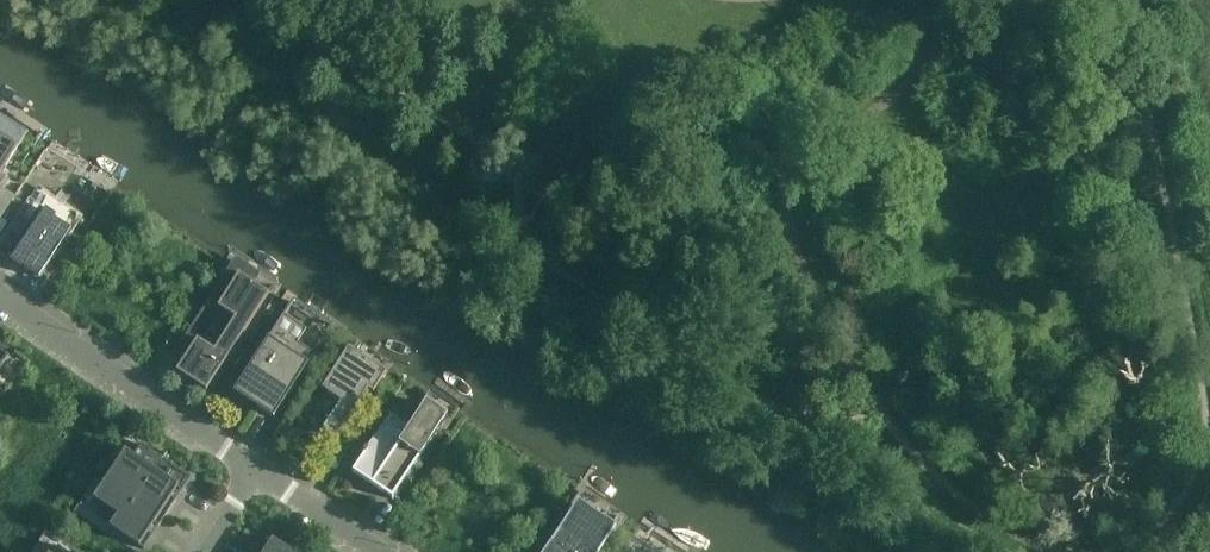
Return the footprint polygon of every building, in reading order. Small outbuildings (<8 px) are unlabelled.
[(17,149),(0,138),(0,175),(17,149)] [(62,246),(71,232),(54,221),(56,218),(46,211),(44,213),(40,210),(30,224),(18,216),(2,240),(14,248),(7,258),(12,260),(10,263),(20,270),(22,268),(39,279),(52,260),(54,262),(64,248),(62,246)] [(223,300),(218,309),(226,314),(235,320),(214,352),(205,346),(197,341),(194,345),(176,372),(182,376),(206,391),(237,344),(268,296),(247,282),(247,283),(239,277),(233,285),(223,300)] [(274,334),(283,320),(282,319),(234,393),(236,395),(239,390),(259,403),(256,408),(274,419),(314,357),(312,355),(311,358),(287,342),(288,340),(284,337),(283,339),(274,334)] [(9,357),(0,351),(0,369),(9,357)] [(323,430),(337,439),(368,393),(373,396),(386,376),(348,351),(322,391),(341,403),(323,430)] [(388,421),(356,467),(352,473),(392,500),(426,451),(447,420),(426,405),(407,434),(388,421)] [(109,476),(117,482),(167,514),(176,501),(171,498),(177,489),(182,492),(191,478),(162,460),(141,446),(133,458),(125,452),(109,476)] [(167,514),(117,482),(109,476),(93,501),(102,506),(94,518),(115,531),(115,532),(143,550),(153,536),(148,533),(154,524),(158,527),(167,514)] [(611,536),(615,530),(578,504),(544,551),(600,551),(611,536)] [(266,540),(258,551),(284,551),(266,540)]
